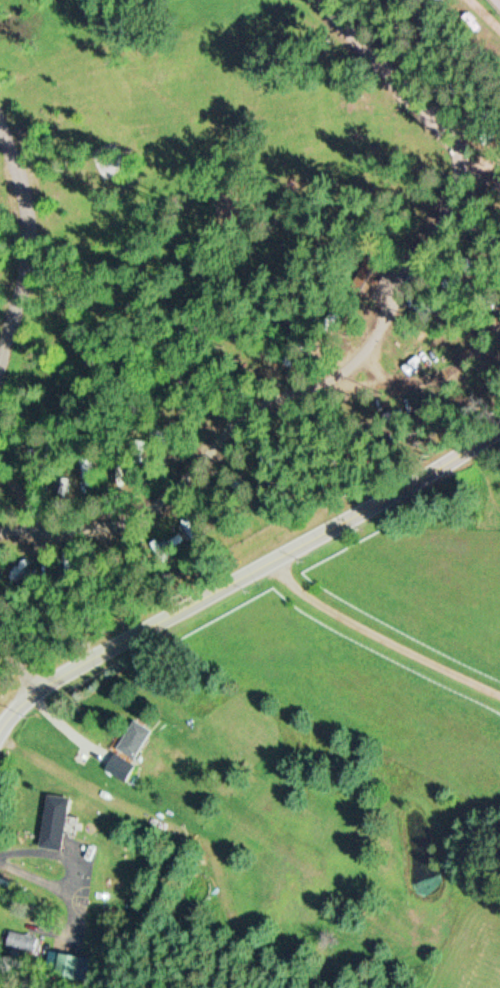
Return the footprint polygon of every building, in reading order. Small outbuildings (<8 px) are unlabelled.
[(369,300),(387,262),(367,252),(349,291),(369,300)] [(151,729),(133,718),(115,748),(133,759),(151,729)] [(102,769),(124,781),(133,763),(112,751),(102,769)] [(60,849),(68,797),(45,794),(38,847),(60,849)] [(35,933),(2,932),(1,952),(35,953),(35,933)] [(57,975),(79,975),(79,952),(57,952),(57,975)]
